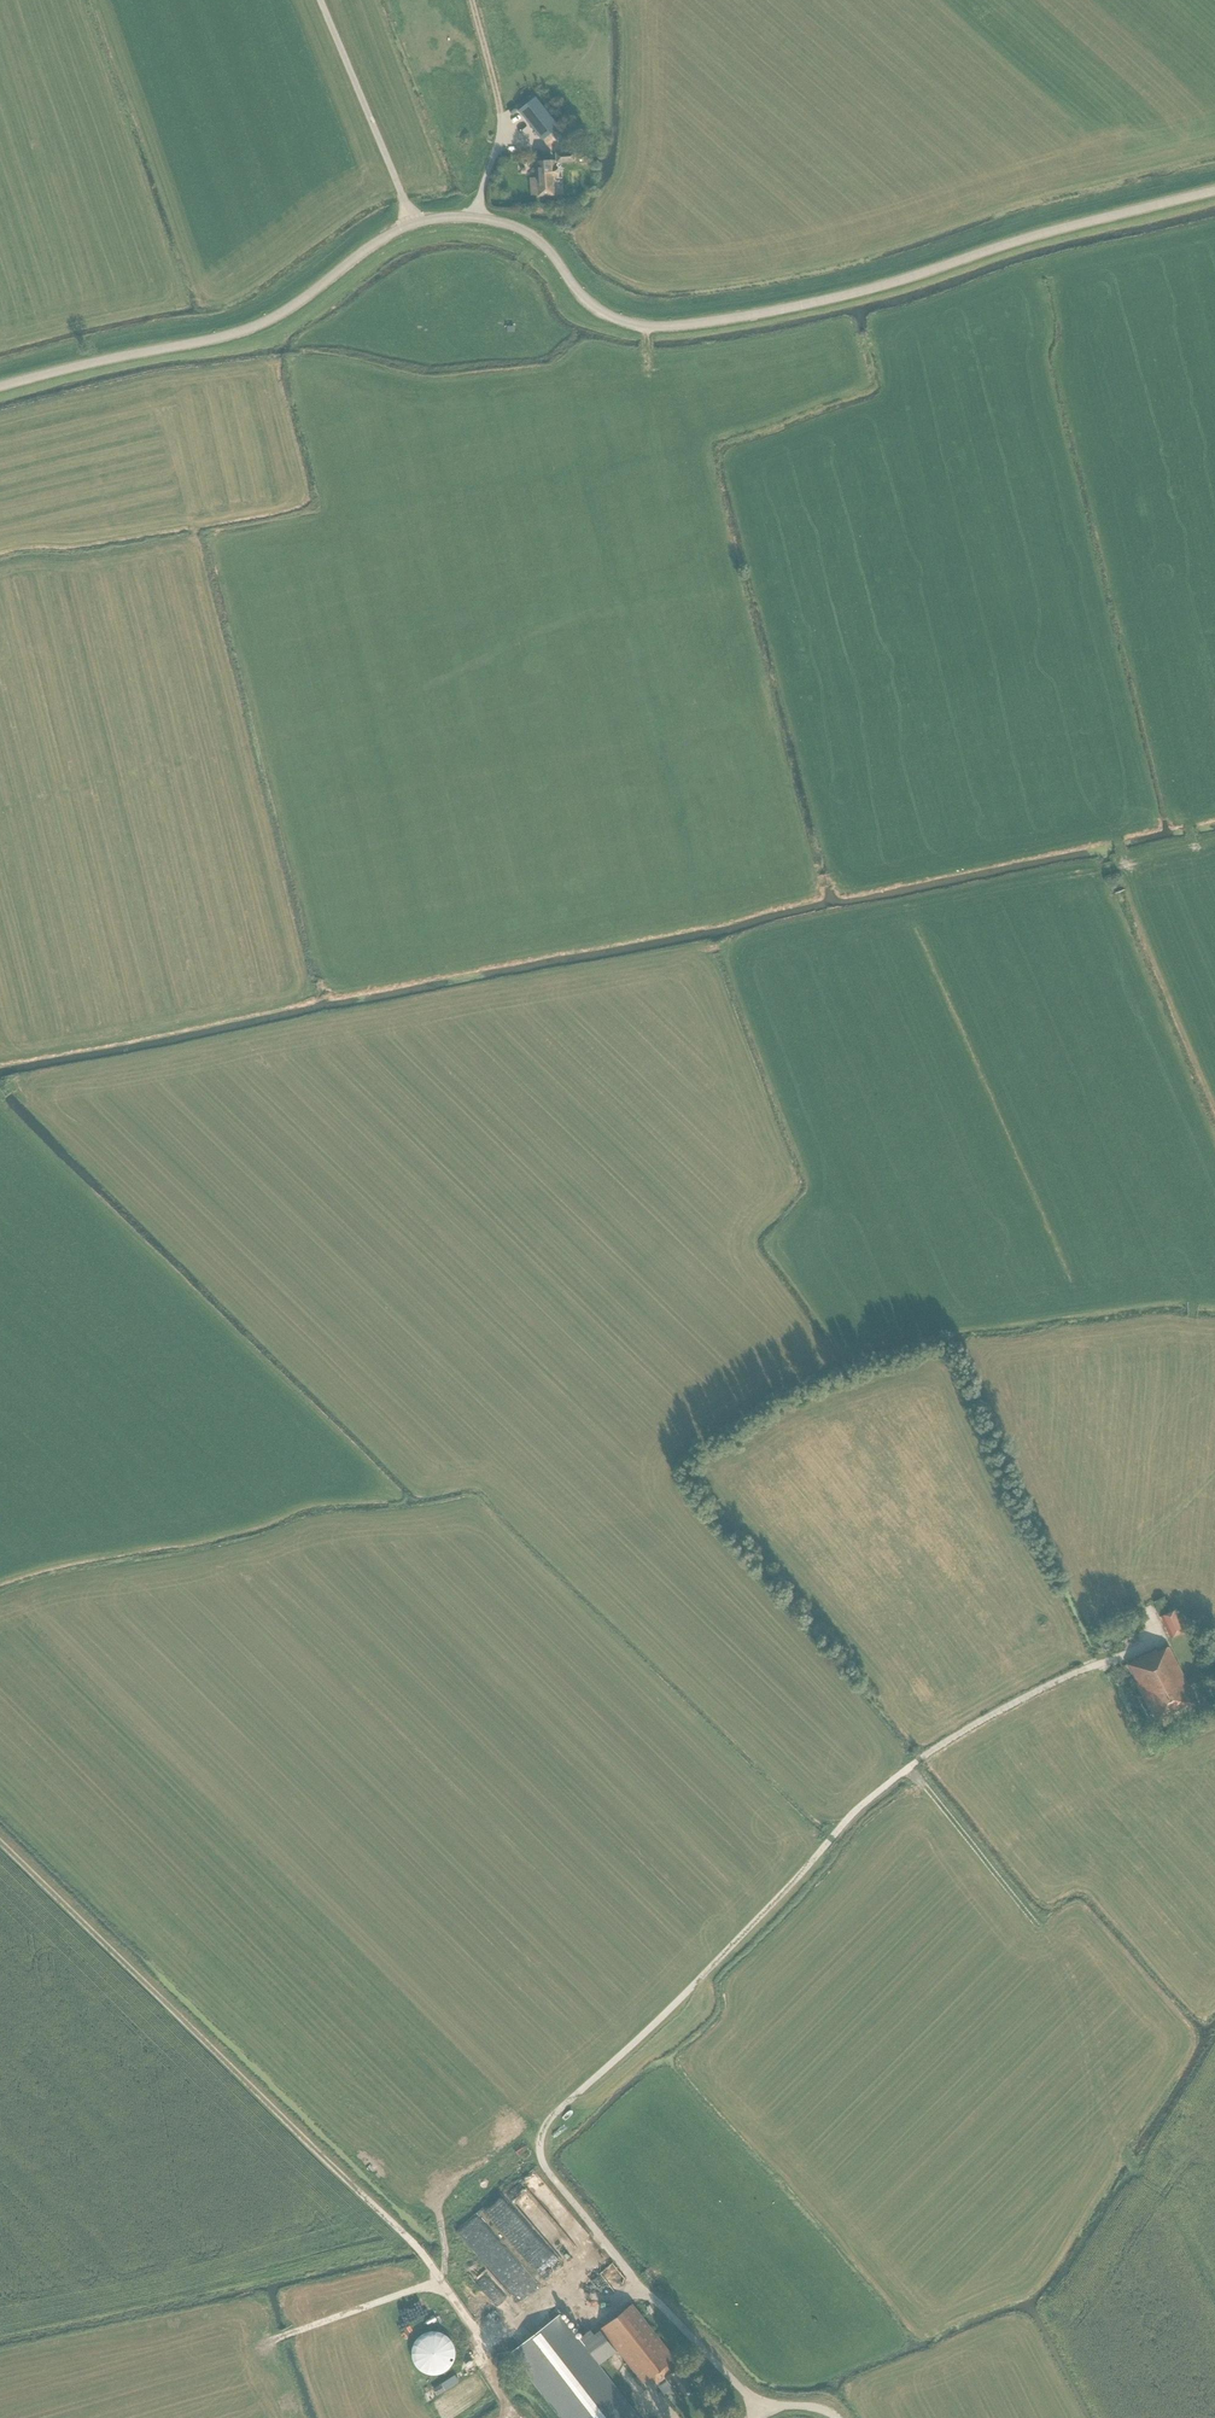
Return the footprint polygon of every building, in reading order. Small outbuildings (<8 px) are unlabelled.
[(566,136),(550,115),(544,109),(531,120),(553,147),(566,136)] [(557,162),(575,161),(574,153),(556,154),(557,162)] [(536,162),(537,169),(537,178),(531,179),(532,195),(538,195),(538,196),(554,195),(553,177),(558,177),(557,168),(555,168),(554,161),(536,162)] [(1106,879),(1112,893),(1126,888),(1119,873),(1106,879)] [(1171,1613),(1163,1597),(1153,1602),(1170,1638),(1186,1630),(1177,1610),(1171,1613)] [(1127,1665),(1157,1723),(1197,1703),(1169,1647),(1158,1652),(1157,1650),(1127,1665)] [(494,2255),(488,2260),(515,2285),(529,2271),(494,2238),(485,2247),(494,2255)] [(643,2382),(643,2383),(651,2376),(657,2384),(666,2377),(682,2398),(697,2386),(681,2365),(679,2367),(673,2359),(675,2358),(633,2305),(601,2329),(601,2330),(582,2344),(559,2315),(511,2353),(562,2417),(639,2417),(598,2365),(617,2350),(643,2382)] [(438,2331),(434,2330),(430,2331),(426,2332),(422,2333),(419,2336),(416,2339),(414,2342),(412,2345),(411,2349),(411,2353),(411,2357),(412,2361),(414,2364),(416,2367),(419,2370),(422,2373),(426,2374),(430,2375),(434,2376),(438,2375),(441,2374),(445,2373),(448,2370),(451,2367),(453,2364),(455,2361),(456,2357),(456,2353),(456,2349),(455,2345),(453,2342),(451,2339),(448,2336),(445,2333),(441,2332),(438,2331)]
